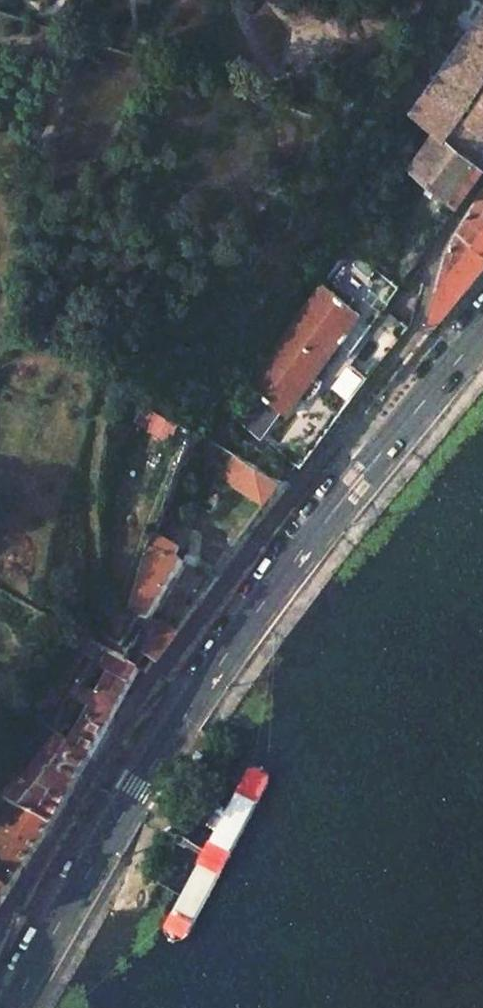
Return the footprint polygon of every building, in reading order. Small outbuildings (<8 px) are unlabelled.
[(408,168),(458,205),(482,172),(482,167),(479,165),(482,159),(482,8),(405,115),(432,133),(408,168)] [(348,119),(355,100),(353,99),(336,95),(330,113),(348,119)] [(478,198),(445,258),(433,322),(438,327),(482,273),(482,193),(478,198)] [(256,434),(259,437),(279,410),(286,415),(363,313),(322,282),(244,383),(255,391),(235,417),(256,434)] [(369,376),(346,359),(278,449),(304,466),(369,376)] [(235,417),(227,427),(248,444),(256,434),(235,417)] [(281,480),(253,464),(231,452),(215,476),(264,503),(281,480)] [(158,539),(164,524),(156,522),(152,536),(158,539)] [(175,546),(176,545),(158,539),(152,536),(147,549),(129,611),(150,621),(179,561),(171,558),(175,546)] [(182,549),(175,546),(171,558),(179,561),(183,552),(182,549)] [(174,632),(156,624),(144,650),(156,656),(174,632)] [(103,669),(112,653),(102,648),(93,663),(103,669)] [(112,653),(103,669),(90,690),(80,708),(63,738),(86,752),(126,661),(112,653)] [(80,684),(69,702),(80,708),(90,690),(80,684)] [(53,825),(86,752),(63,738),(50,731),(0,802),(0,908),(53,825)] [(255,766),(243,777),(167,922),(166,934),(173,941),(180,944),(194,940),(271,792),(276,777),(268,769),(255,766)]
